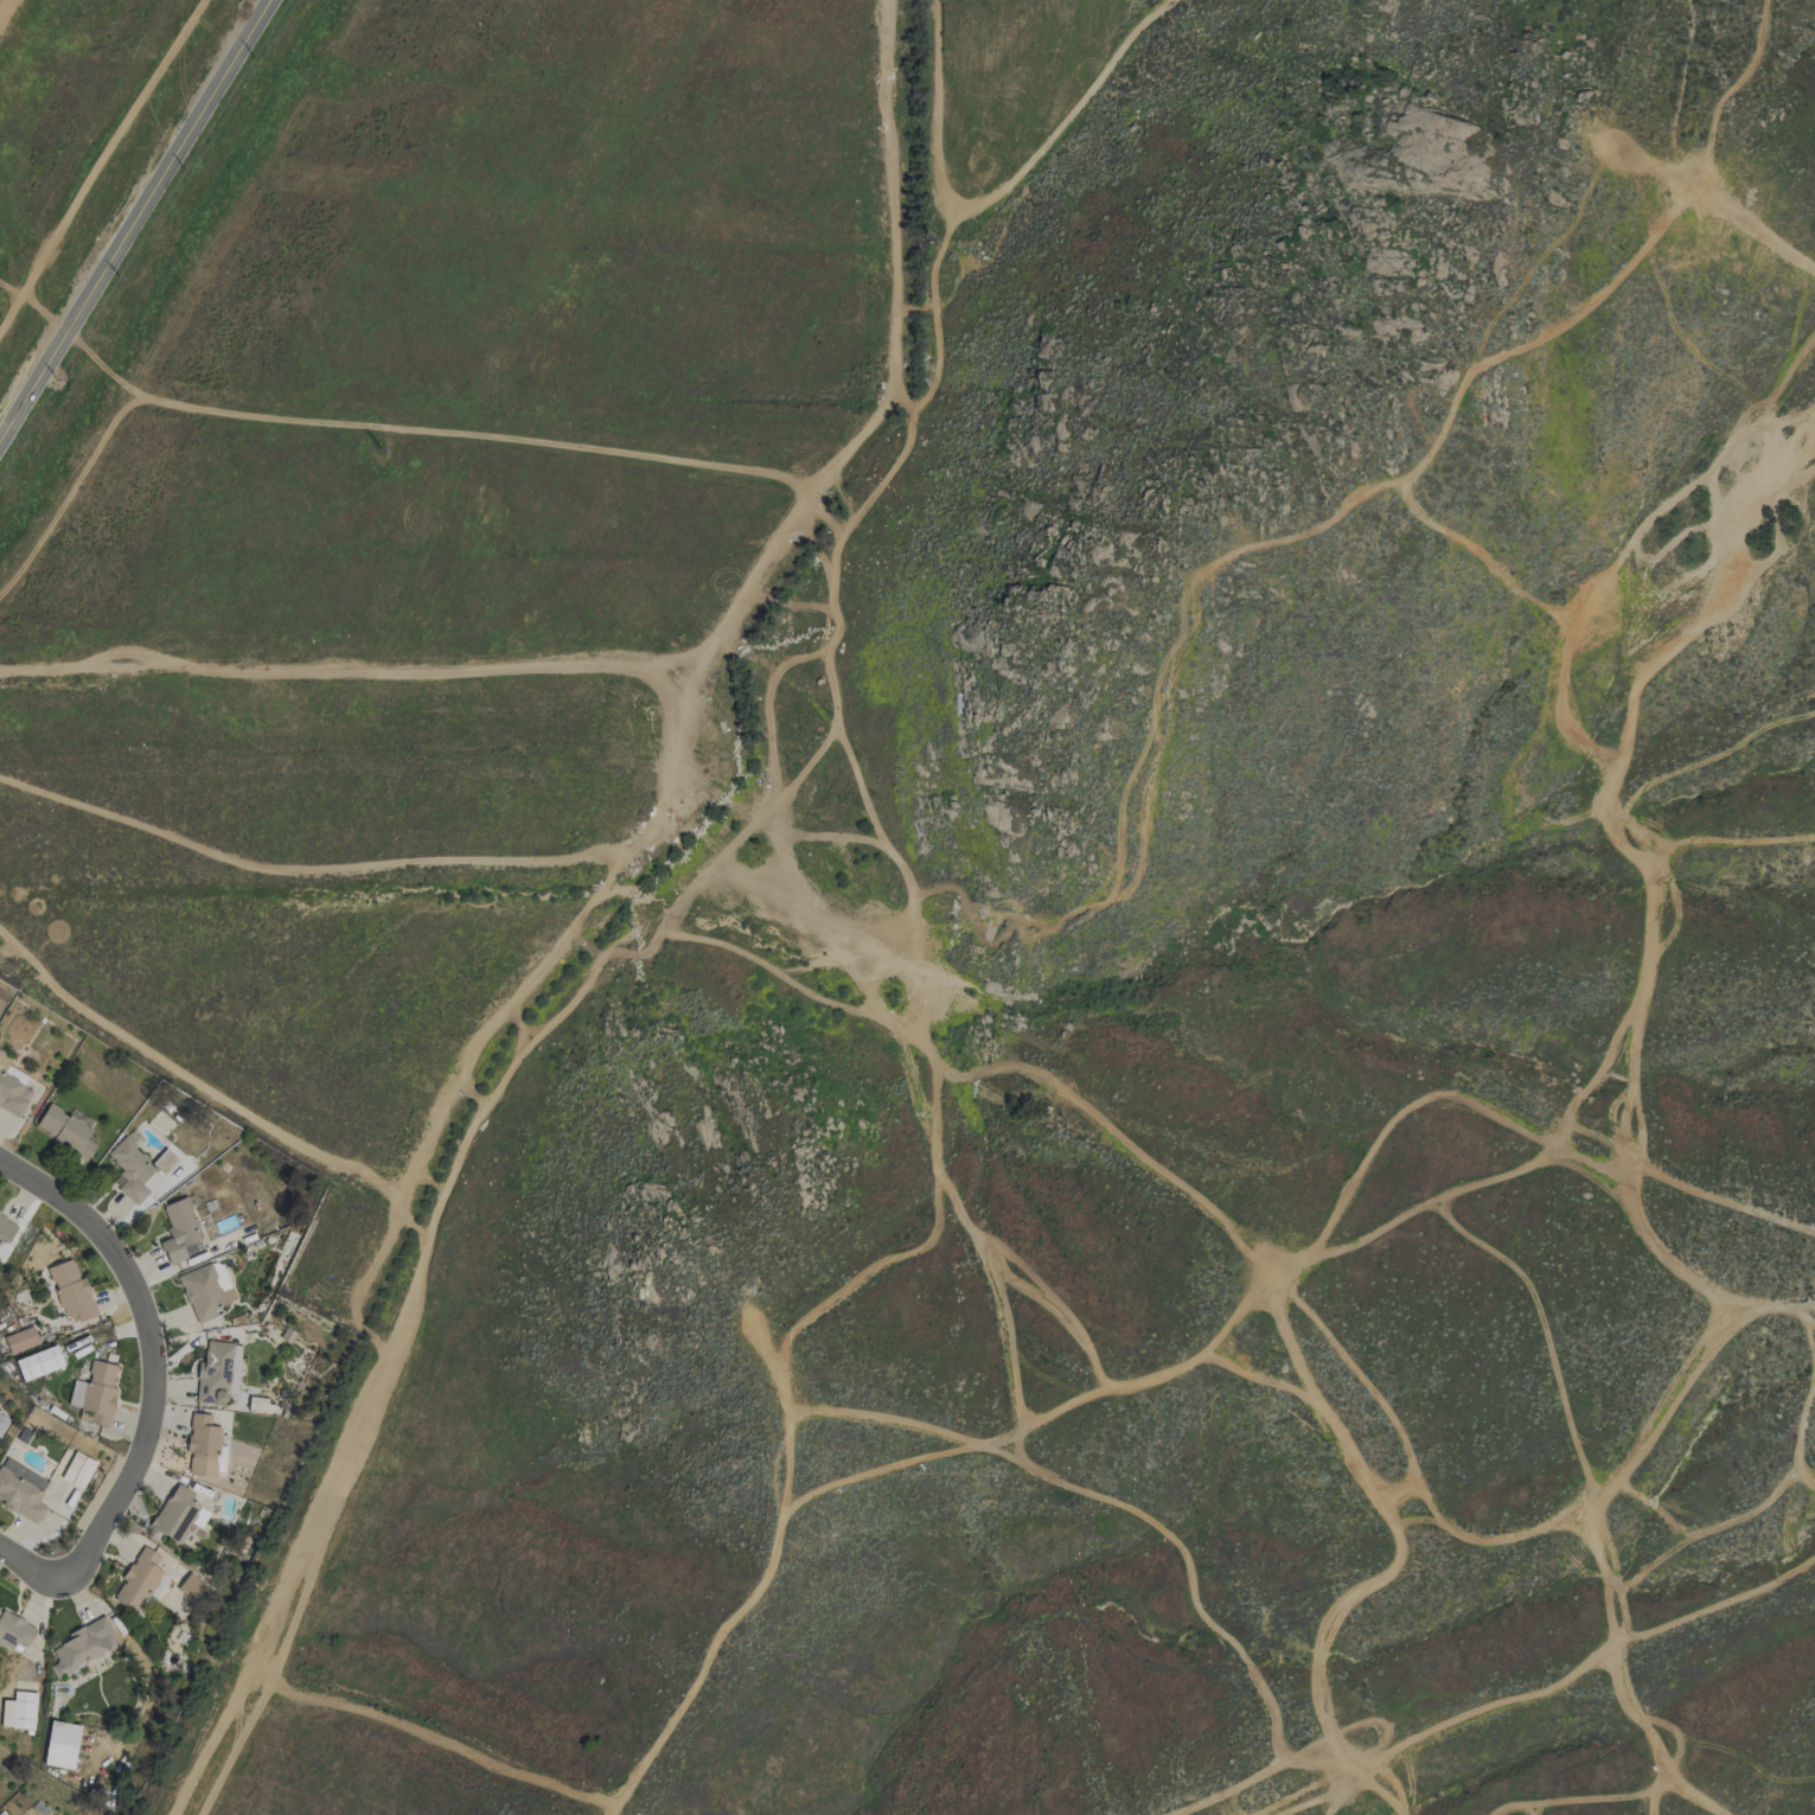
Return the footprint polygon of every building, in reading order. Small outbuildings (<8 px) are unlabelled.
[(21,1085),(26,1077),(5,1063),(9,1056),(0,1050),(0,1108),(17,1118),(32,1092),(21,1085)] [(88,1158),(94,1144),(86,1140),(93,1127),(46,1105),(33,1132),(88,1158)] [(135,1206),(149,1192),(141,1184),(156,1168),(124,1136),(105,1155),(128,1177),(117,1188),(135,1206)] [(168,1264),(206,1249),(185,1196),(160,1207),(172,1237),(159,1242),(168,1264)] [(0,1216),(0,1239),(7,1244),(18,1225),(0,1216)] [(46,1267),(62,1316),(74,1312),(77,1321),(96,1315),(84,1276),(78,1278),(72,1259),(46,1267)] [(177,1277),(196,1324),(217,1315),(214,1307),(235,1299),(220,1260),(177,1277)] [(9,1354),(38,1343),(32,1326),(3,1337),(9,1354)] [(195,1401),(226,1403),(227,1393),(237,1393),(239,1343),(205,1341),(204,1362),(197,1361),(195,1401)] [(62,1368),(57,1347),(15,1358),(20,1379),(62,1368)] [(73,1379),(67,1405),(80,1408),(78,1420),(106,1427),(120,1366),(91,1360),(86,1382),(73,1379)] [(268,1398),(248,1397),(248,1410),(267,1411),(268,1398)] [(188,1475),(216,1478),(221,1427),(210,1425),(211,1414),(190,1413),(186,1453),(190,1453),(188,1475)] [(9,1420),(0,1414),(0,1433),(9,1420)] [(4,1457),(0,1464),(0,1498),(3,1500),(0,1505),(36,1525),(46,1507),(36,1502),(48,1481),(4,1457)] [(150,1528),(180,1544),(201,1506),(190,1500),(194,1493),(175,1482),(150,1528)] [(160,1557),(144,1546),(110,1599),(134,1615),(162,1571),(154,1566),(160,1557)] [(198,1604),(210,1589),(189,1572),(178,1587),(198,1604)] [(12,1652),(17,1643),(26,1648),(36,1629),(0,1609),(0,1645),(12,1652)] [(66,1633),(70,1640),(51,1649),(57,1662),(49,1666),(55,1677),(119,1646),(104,1615),(66,1633)] [(35,1692),(13,1691),(13,1700),(1,1700),(0,1726),(0,1727),(34,1728),(35,1692)] [(43,1765),(73,1769),(78,1724),(48,1721),(43,1765)]
